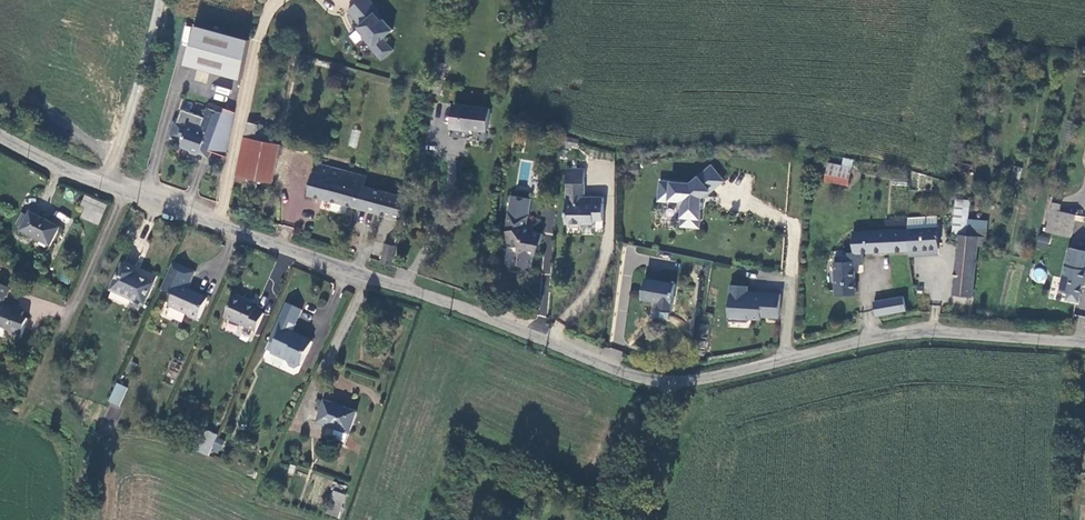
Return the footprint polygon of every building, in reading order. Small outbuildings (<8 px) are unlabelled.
[(370,5),(366,0),(356,0),(355,1),(364,11),(370,5)] [(369,47),(379,59),(390,49),(380,38),(389,29),(373,12),(375,10),(370,5),(364,11),(355,1),(344,11),(357,25),(354,28),(370,46),(369,47)] [(244,42),(208,33),(200,69),(224,75),(229,54),(240,56),(244,42)] [(442,69),(431,67),(428,81),(440,83),(442,69)] [(210,91),(229,96),(234,80),(214,75),(210,91)] [(486,125),(489,102),(453,98),(449,124),(467,126),(468,123),(486,125)] [(165,138),(175,141),(180,126),(196,131),(198,123),(217,129),(215,137),(228,141),(234,117),(234,115),(221,111),(219,116),(202,110),(201,113),(198,112),(196,118),(177,112),(172,125),(170,124),(165,138)] [(257,124),(245,120),(242,136),(254,139),(257,124)] [(196,131),(180,126),(175,141),(179,142),(177,148),(185,151),(188,154),(194,156),(198,155),(199,151),(201,144),(212,147),(215,137),(217,129),(198,123),(196,131)] [(275,129),(257,124),(254,139),(273,142),(275,129)] [(356,148),(360,130),(351,129),(348,146),(356,148)] [(254,139),(242,136),(234,174),(266,180),(273,142),(254,139)] [(212,147),(210,154),(224,158),(228,141),(215,137),(212,147)] [(199,151),(210,154),(212,147),(201,144),(199,151)] [(207,161),(210,154),(199,151),(198,155),(207,161)] [(847,163),(825,159),(823,177),(845,180),(847,163)] [(400,216),(406,193),(362,183),(364,174),(314,160),(306,192),(400,216)] [(564,162),(564,177),(581,178),(581,163),(564,162)] [(709,190),(722,179),(709,165),(689,183),(659,181),(658,199),(669,200),(669,199),(677,199),(682,206),(681,225),(698,226),(700,207),(701,207),(702,200),(700,200),(700,196),(708,189),(709,190)] [(582,192),(581,178),(564,177),(564,217),(567,217),(569,222),(576,222),(581,217),(591,217),(591,214),(601,213),(601,190),(592,190),(592,191),(582,192)] [(508,191),(498,235),(506,237),(506,239),(514,241),(512,247),(514,248),(511,260),(526,263),(529,251),(531,251),(533,239),(538,240),(540,230),(526,227),(523,221),(529,195),(508,191)] [(79,217),(98,225),(107,204),(84,194),(79,206),(83,208),(79,217)] [(968,195),(954,195),(953,230),(958,230),(966,230),(966,229),(968,195)] [(1076,210),(1051,205),(1046,226),(1071,232),(1076,210)] [(21,216),(15,212),(8,223),(16,226),(21,216)] [(913,224),(907,224),(908,245),(936,244),(938,243),(935,212),(913,213),(913,224)] [(50,228),(23,213),(21,216),(16,226),(13,231),(40,246),(50,228)] [(907,224),(849,227),(851,247),(852,255),(860,254),(860,247),(908,245),(907,224)] [(956,255),(975,256),(977,238),(977,230),(966,229),(966,230),(958,230),(956,255)] [(977,238),(985,238),(986,230),(977,230),(977,238)] [(1046,250),(1050,238),(1039,234),(1035,246),(1046,250)] [(389,260),(393,243),(384,241),(380,258),(389,260)] [(833,252),(837,290),(857,288),(852,255),(851,247),(842,247),(838,252),(833,252)] [(1056,301),(1079,304),(1084,271),(1084,251),(1065,247),(1056,301)] [(954,289),(973,290),(975,256),(956,255),(954,289)] [(186,272),(172,265),(171,267),(164,263),(153,290),(166,296),(162,306),(180,314),(181,317),(190,321),(200,298),(179,288),(186,272)] [(125,272),(112,267),(102,294),(137,306),(145,284),(128,277),(123,276),(125,272)] [(668,277),(638,272),(635,292),(652,295),(651,303),(664,305),(668,277)] [(748,284),(731,283),(730,312),(733,315),(739,315),(740,317),(742,320),(749,320),(752,317),(752,316),(762,316),(762,314),(780,314),(781,291),(763,290),(763,294),(750,294),(748,291),(748,284)] [(906,293),(876,297),(878,310),(908,306),(906,293)] [(229,298),(220,320),(250,333),(258,313),(238,305),(238,302),(229,298)] [(297,311),(283,305),(276,319),(290,325),(297,311)] [(1,331),(5,336),(15,340),(22,321),(16,319),(18,314),(0,308),(0,330),(1,331)] [(290,325),(276,319),(273,327),(286,334),(290,325)] [(286,334),(273,327),(266,343),(272,346),(268,355),(284,362),(285,367),(291,370),(295,367),(301,354),(302,354),(307,344),(286,334)] [(125,389),(115,385),(108,403),(118,408),(125,389)] [(348,435),(355,413),(323,402),(316,425),(335,431),(348,435)] [(345,445),(348,435),(335,431),(332,440),(345,445)] [(208,458),(217,437),(207,433),(198,453),(208,458)] [(331,500),(342,504),(345,495),(335,491),(331,500)] [(338,517),(342,504),(331,500),(327,513),(338,517)]
